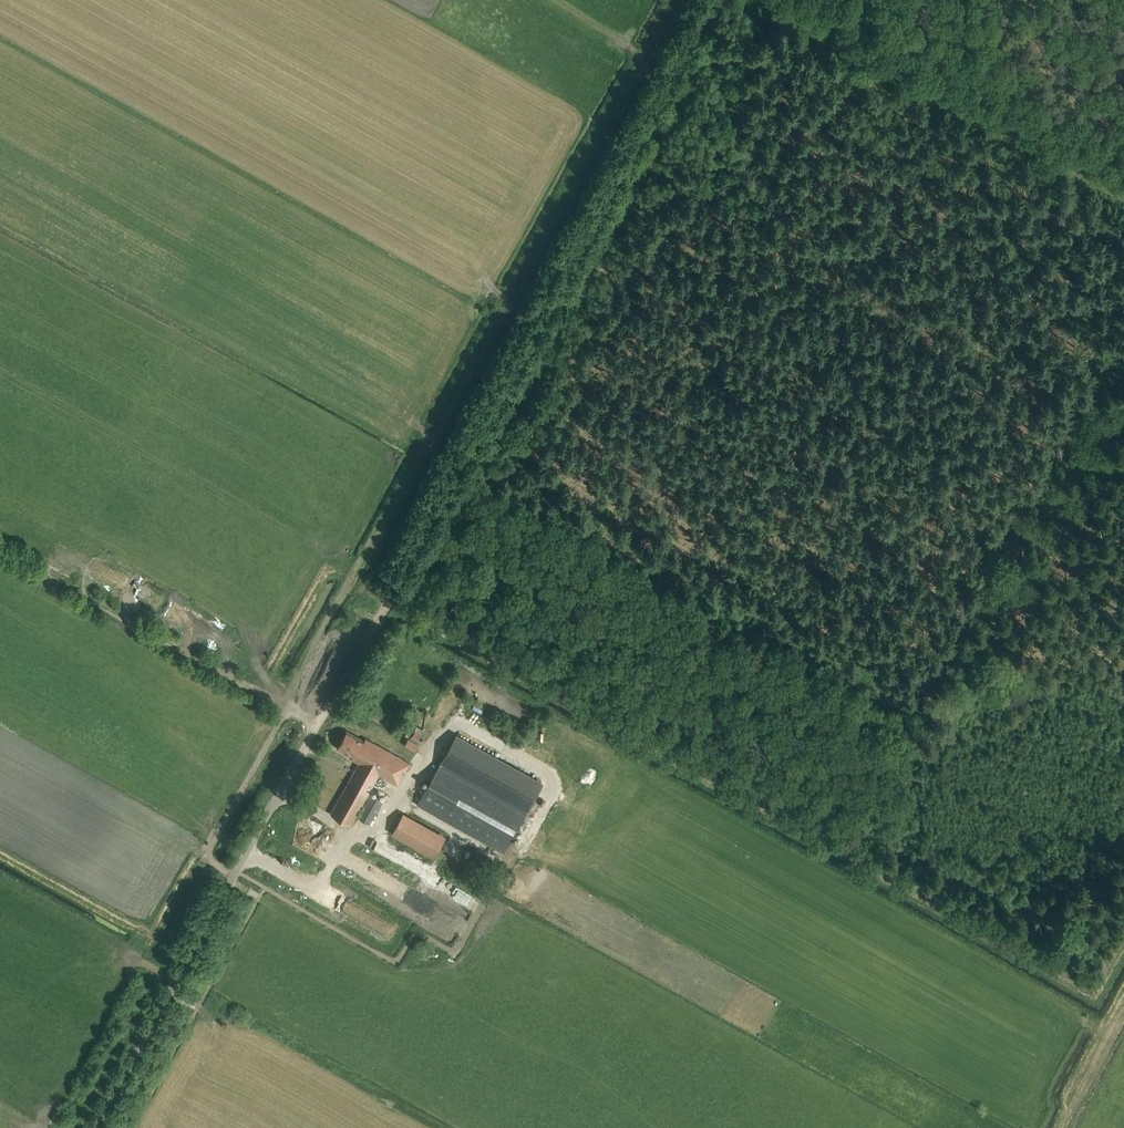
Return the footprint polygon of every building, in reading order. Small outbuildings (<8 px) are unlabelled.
[(408,737),(415,723),(409,720),(401,733),(408,737)] [(422,743),(428,732),(417,726),(411,737),(422,743)] [(397,785),(410,764),(365,739),(363,742),(346,732),(338,749),(353,757),(352,759),(359,763),(330,815),(351,826),(367,797),(368,798),(359,817),(371,823),(383,800),(371,793),(370,795),(368,794),(379,775),(397,785)] [(504,854),(529,810),(543,784),(456,736),(442,761),(417,805),(504,854)] [(415,752),(419,745),(409,739),(405,746),(415,752)] [(391,834),(434,857),(445,837),(402,813),(391,834)]
